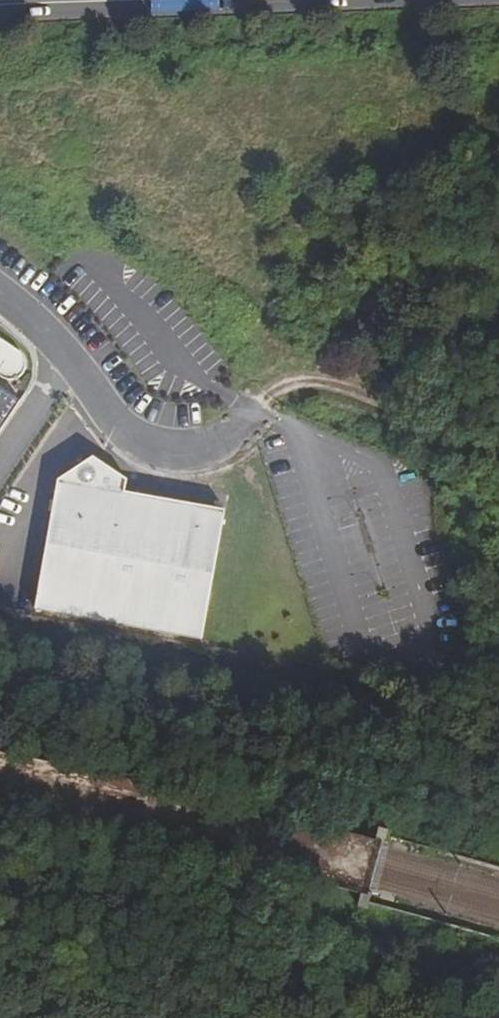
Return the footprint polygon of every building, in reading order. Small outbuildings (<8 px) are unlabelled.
[(2,377),(8,380),(13,379),(18,377),(21,376),(24,372),(25,369),(26,364),(26,357),(0,324),(0,376),(2,377)] [(20,400),(0,385),(0,430),(20,400)] [(55,484),(34,610),(200,639),(223,509),(119,491),(119,482),(92,458),(55,484)]
